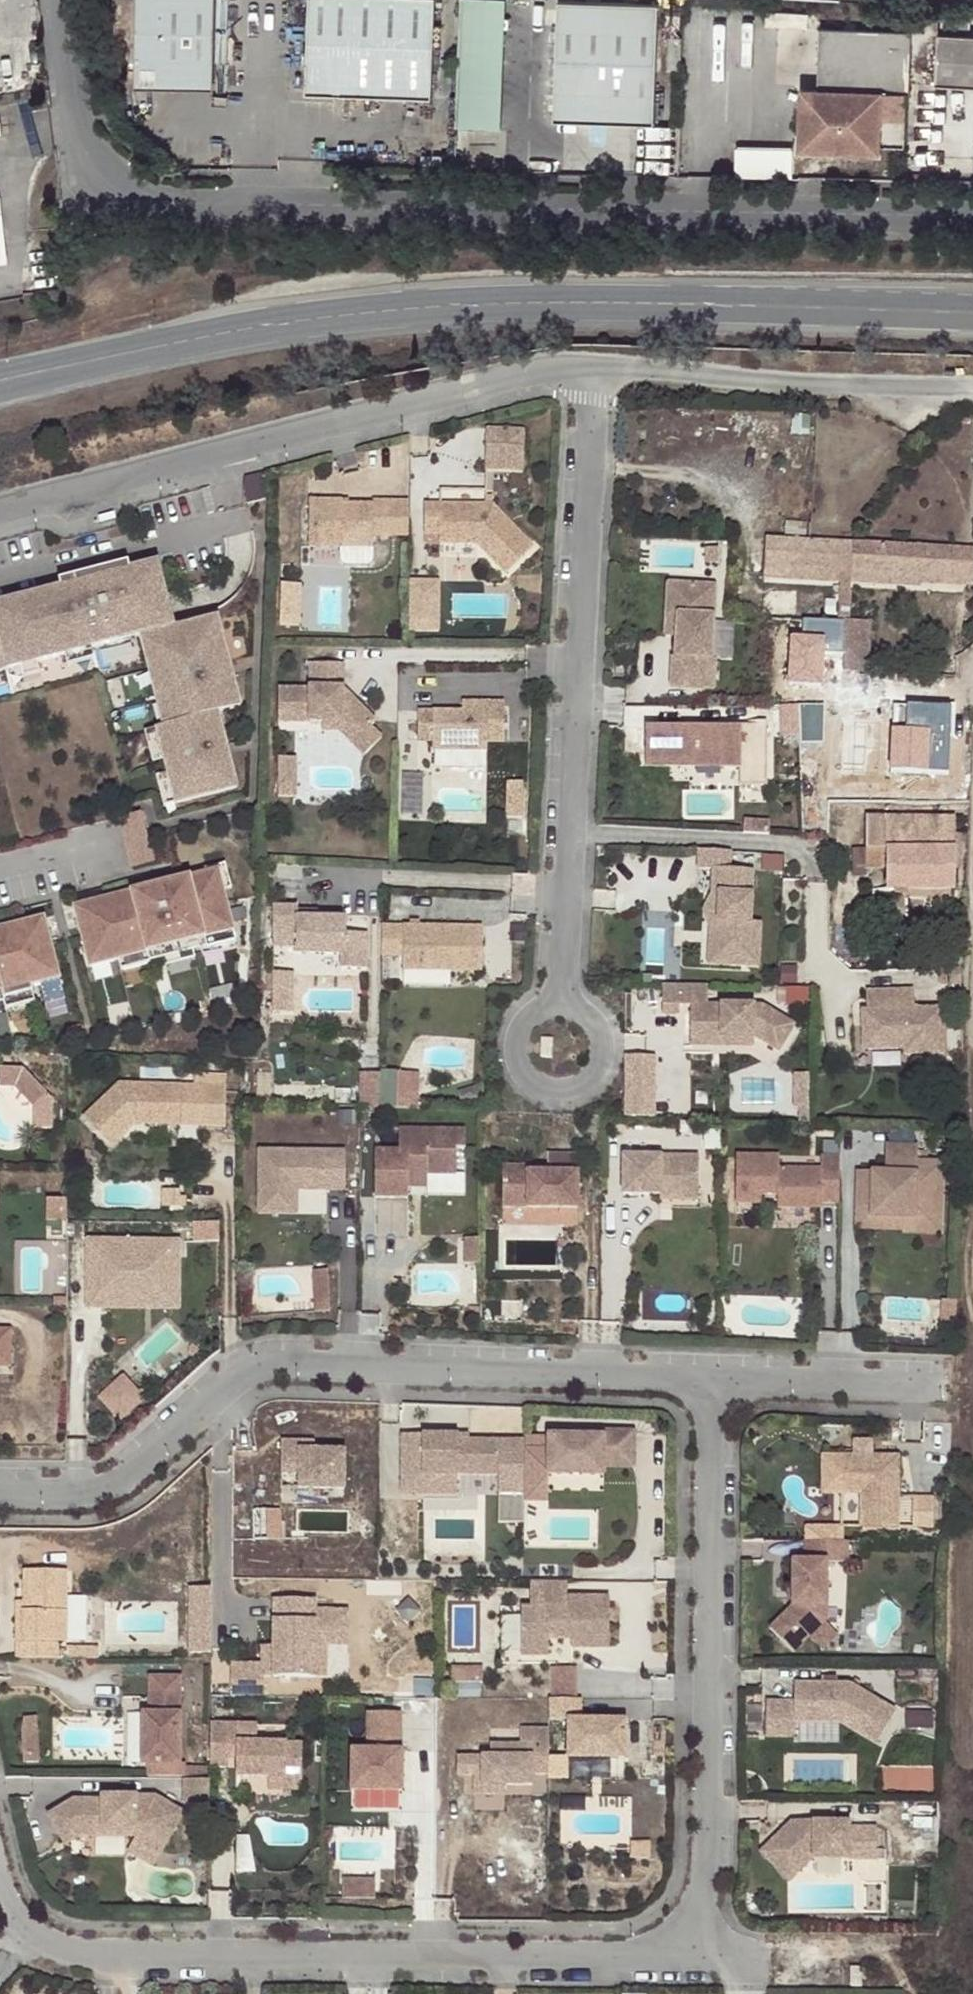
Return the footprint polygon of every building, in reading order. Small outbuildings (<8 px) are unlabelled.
[(217,81),(219,0),(141,0),(139,66),(133,66),(132,75),(139,75),(154,75),(155,67),(165,67),(165,80),(217,81)] [(436,102),(439,0),(316,0),(313,99),(436,102)] [(456,126),(502,128),(507,0),(460,0),(456,126)] [(561,120),(659,122),(663,3),(563,0),(561,120)] [(880,90),(910,91),(913,28),(820,25),(816,131),(835,131),(856,132),(857,132),(879,133),(880,90)] [(972,86),(972,34),(940,31),(936,83),(972,86)] [(216,92),(217,81),(165,80),(165,67),(155,67),(154,75),(139,75),(138,90),(216,92)] [(739,144),(739,175),(796,175),(796,143),(739,144)] [(488,427),(488,444),(524,444),(524,428),(488,427)] [(524,444),(488,444),(488,457),(488,470),(524,470),(524,444)] [(495,498),(486,498),(486,507),(495,507),(495,498)] [(344,502),(311,501),(311,549),(375,549),(375,537),(391,537),(391,502),(375,502),(375,506),(344,506),(344,502)] [(391,502),(391,537),(411,537),(411,502),(391,502)] [(486,507),(427,506),(426,536),(442,536),(442,544),(479,545),(508,574),(535,547),(495,507),(486,507)] [(426,536),(426,544),(442,544),(442,536),(426,536)] [(850,576),(850,548),(763,544),(761,574),(839,578),(849,578),(850,576)] [(849,578),(972,584),(972,554),(850,548),(850,576),(849,578)] [(122,641),(119,630),(134,626),(136,638),(141,637),(150,672),(165,668),(178,724),(164,728),(156,730),(164,761),(167,774),(175,804),(236,789),(229,759),(220,761),(217,748),(226,746),(218,714),(241,708),(233,677),(222,680),(215,651),(226,648),(218,619),(175,629),(166,595),(153,598),(149,580),(162,577),(159,564),(131,571),(130,563),(84,574),(86,582),(64,587),(49,591),(52,602),(0,615),(0,671),(122,641)] [(761,574),(761,584),(838,588),(848,588),(849,578),(839,578),(761,574)] [(153,598),(166,595),(162,577),(149,580),(153,598)] [(412,630),(444,630),(444,578),(413,578),(412,630)] [(972,597),(972,587),(972,584),(849,578),(848,588),(848,591),(972,597)] [(284,623),(305,623),(305,582),(284,582),(284,623)] [(717,584),(669,583),(669,593),(680,593),(680,615),(678,655),(685,656),(684,685),(717,686),(718,657),(714,657),(717,584)] [(835,629),(848,629),(848,591),(848,588),(838,588),(835,629)] [(0,603),(0,615),(52,602),(49,591),(0,603)] [(680,593),(669,593),(668,614),(680,615),(680,593)] [(848,629),(845,675),(875,676),(878,625),(849,624),(848,629)] [(119,630),(122,641),(136,638),(134,626),(119,630)] [(233,677),(226,648),(215,651),(222,680),(233,677)] [(674,684),(684,685),(685,656),(678,655),(675,655),(674,684)] [(346,664),(311,664),(311,689),(280,689),(280,722),(323,723),(344,723),(359,738),(371,727),(377,721),(345,689),(346,664)] [(150,672),(164,728),(178,724),(165,668),(150,672)] [(459,716),(415,717),(415,747),(430,747),(430,756),(484,755),(484,746),(501,746),(501,707),(468,707),(468,716),(459,716)] [(459,707),(459,716),(468,716),(468,707),(459,707)] [(344,723),(323,723),(323,732),(340,732),(365,756),(383,739),(371,727),(359,738),(344,723)] [(739,726),(650,724),(649,759),(698,761),(698,767),(743,768),(742,787),(770,788),(772,724),(739,723),(739,726)] [(164,761),(156,730),(145,732),(152,764),(164,761)] [(868,791),(943,792),(943,730),(868,730),(868,791)] [(220,761),(229,759),(226,746),(217,748),(220,761)] [(279,758),(279,786),(297,786),(297,759),(279,758)] [(175,804),(167,774),(156,777),(163,807),(175,804)] [(297,786),(279,786),(279,799),(296,799),(297,786)] [(909,894),(957,894),(957,822),(869,822),(869,852),(855,852),(855,880),(869,879),(869,873),(869,855),(889,855),(888,873),(889,895),(909,894)] [(721,854),(689,852),(687,871),(702,872),(701,896),(708,896),(705,950),(713,950),(712,968),(747,971),(750,926),(740,925),(743,874),(720,872),(721,854)] [(869,873),(888,873),(889,855),(869,855),(869,873)] [(205,877),(217,874),(222,893),(231,891),(224,867),(203,873),(205,877)] [(205,877),(73,913),(89,972),(118,964),(146,957),(148,963),(162,959),(192,951),(206,947),(204,941),(233,933),(222,893),(217,874),(205,877)] [(956,907),(957,894),(909,894),(908,901),(932,902),(932,908),(956,907)] [(708,896),(701,896),(692,913),(698,932),(696,967),(712,968),(713,950),(705,950),(708,896)] [(365,966),(365,931),(344,930),(344,915),(296,914),(296,903),(271,903),(271,943),(294,944),(294,951),(339,951),(339,966),(365,966)] [(647,972),(672,973),(673,913),(648,913),(647,972)] [(59,983),(43,923),(0,935),(0,1005),(2,1004),(32,996),(30,990),(59,983)] [(480,932),(380,931),(380,961),(401,961),(401,975),(480,977),(480,932)] [(204,941),(206,947),(207,952),(236,944),(233,933),(204,941)] [(886,939),(867,945),(871,955),(889,948),(886,939)] [(195,961),(192,951),(162,959),(165,969),(195,961)] [(148,963),(146,957),(118,964),(121,975),(149,967),(148,963)] [(290,970),(270,969),(270,1009),(290,1010),(290,970)] [(918,1005),(917,985),(870,987),(871,1009),(863,1009),(865,1056),(951,1052),(948,1004),(918,1005)] [(708,989),(665,988),(665,1018),(682,1018),(682,1009),(693,1009),(693,1040),(757,1040),(780,1057),(796,1029),(764,1009),(708,1008),(708,989)] [(36,1013),(32,996),(2,1004),(7,1020),(36,1013)] [(757,1040),(693,1040),(693,1050),(757,1050),(757,1040)] [(540,1043),(538,1061),(552,1062),(554,1044),(540,1043)] [(627,1053),(628,1114),(660,1113),(659,1052),(627,1053)] [(3,1069),(2,1084),(33,1085),(32,1127),(61,1127),(62,1070),(3,1069)] [(363,1106),(423,1105),(422,1069),(363,1069),(363,1106)] [(178,1133),(180,1094),(118,1091),(83,1126),(110,1155),(133,1132),(178,1133)] [(198,1134),(200,1094),(180,1094),(178,1133),(198,1134)] [(225,1095),(200,1094),(198,1134),(223,1135),(225,1095)] [(463,1151),(463,1133),(398,1132),(397,1154),(373,1153),(372,1200),(406,1200),(406,1190),(412,1190),(412,1176),(425,1177),(454,1177),(454,1151),(463,1151)] [(344,1192),(344,1154),(257,1153),(257,1216),(280,1216),(280,1192),(295,1192),(344,1192)] [(842,1204),(843,1161),(824,1161),(824,1170),(782,1169),(783,1156),(739,1155),(739,1203),(765,1204),(765,1195),(781,1195),(781,1208),(823,1209),(823,1204),(842,1204)] [(947,1244),(947,1172),(921,1172),(921,1157),(889,1157),(889,1184),(876,1184),(876,1229),(927,1229),(927,1244),(947,1244)] [(573,1211),(573,1158),(543,1158),(543,1170),(498,1170),(498,1211),(552,1211),(573,1211)] [(696,1159),(620,1159),(620,1197),(658,1197),(658,1193),(695,1193),(696,1159)] [(425,1177),(412,1176),(412,1190),(425,1190),(425,1177)] [(876,1229),(876,1184),(862,1184),(861,1241),(876,1241),(909,1241),(909,1244),(927,1244),(927,1229),(876,1229)] [(295,1192),(280,1192),(280,1216),(295,1216),(295,1192)] [(179,1199),(161,1199),(161,1216),(185,1216),(185,1206),(179,1206),(179,1199)] [(108,1244),(88,1243),(87,1270),(107,1271),(108,1244)] [(163,1300),(165,1245),(108,1244),(107,1271),(87,1270),(87,1308),(108,1309),(108,1299),(163,1300)] [(179,1245),(165,1245),(163,1300),(108,1299),(108,1309),(178,1310),(178,1300),(179,1245)] [(322,1273),(307,1272),(307,1314),(322,1314),(322,1273)] [(10,1370),(10,1333),(0,1333),(0,1370),(10,1370)] [(119,1420),(142,1399),(122,1378),(99,1399),(119,1420)] [(516,1477),(541,1477),(596,1478),(596,1469),(626,1469),(627,1435),(596,1435),(596,1440),(541,1439),(541,1453),(517,1453),(516,1477)] [(450,1438),(413,1437),(412,1477),(489,1478),(490,1444),(460,1443),(450,1443),(450,1438)] [(517,1439),(517,1453),(541,1453),(541,1439),(517,1439)] [(290,1442),(272,1442),(271,1475),(289,1475),(289,1489),(334,1490),(335,1452),(305,1452),(289,1451),(290,1442)] [(305,1443),(290,1442),(289,1451),(305,1452),(305,1443)] [(845,1463),(825,1463),(825,1501),(845,1502),(845,1463)] [(902,1464),(845,1463),(845,1502),(864,1502),(863,1535),(902,1535),(902,1505),(902,1464)] [(289,1475),(271,1475),(271,1489),(289,1489),(289,1475)] [(516,1477),(516,1504),(540,1504),(541,1477),(516,1477)] [(937,1505),(917,1505),(916,1535),(937,1535),(937,1505)] [(845,1545),(802,1545),(802,1565),(790,1565),(789,1610),(767,1633),(790,1656),(806,1641),(821,1625),(823,1623),(824,1567),(845,1567),(845,1545)] [(21,1649),(62,1649),(62,1633),(71,1633),(71,1562),(28,1562),(28,1593),(28,1633),(21,1633),(21,1649)] [(191,1650),(216,1651),(216,1586),(191,1586),(191,1650)] [(558,1588),(522,1587),(521,1614),(512,1614),(512,1661),(538,1662),(538,1645),(553,1645),(554,1634),(562,1634),(562,1646),(562,1654),(600,1654),(600,1604),(558,1604),(558,1588)] [(308,1612),(318,1612),(318,1600),(318,1590),(278,1590),(278,1612),(308,1612)] [(308,1612),(278,1612),(278,1650),(277,1655),(277,1667),(319,1667),(319,1633),(319,1627),(327,1627),(337,1627),(336,1600),(318,1600),(318,1612),(308,1612)] [(351,1600),(336,1600),(337,1627),(327,1627),(319,1627),(319,1633),(319,1667),(337,1667),(337,1633),(351,1633),(351,1600)] [(821,1625),(806,1641),(819,1654),(835,1639),(821,1625)] [(562,1634),(554,1634),(553,1645),(562,1646),(562,1634)] [(72,1639),(72,1649),(102,1649),(102,1639),(72,1639)] [(278,1650),(267,1650),(267,1658),(267,1668),(277,1667),(277,1655),(278,1650)] [(267,1658),(234,1657),(233,1687),(267,1686),(267,1668),(267,1658)] [(186,1672),(154,1671),(154,1694),(169,1694),(169,1709),(153,1709),(147,1709),(146,1759),(185,1760),(186,1672)] [(846,1677),(790,1677),(790,1695),(762,1695),(761,1729),(791,1730),(791,1715),(835,1715),(872,1738),(892,1705),(846,1677)] [(571,1681),(538,1681),(539,1702),(558,1702),(558,1740),(615,1740),(616,1702),(571,1702),(571,1681)] [(169,1694),(154,1694),(153,1709),(169,1709),(169,1694)] [(392,1739),(389,1700),(357,1701),(358,1740),(343,1740),(344,1780),(394,1779),(393,1739),(392,1739)] [(448,1741),(449,1759),(466,1758),(474,1758),(474,1768),(496,1768),(524,1768),(523,1756),(540,1756),(539,1711),(511,1711),(511,1727),(481,1728),(481,1740),(448,1741)] [(29,1715),(26,1731),(42,1730),(41,1714),(29,1715)] [(261,1719),(215,1718),(215,1762),(233,1762),(233,1753),(233,1738),(241,1738),(241,1753),(241,1771),(273,1772),(291,1772),(291,1763),(306,1763),(307,1738),(261,1737),(261,1719)] [(28,1760),(44,1760),(42,1730),(26,1731),(28,1760)] [(241,1738),(233,1738),(233,1753),(241,1753),(241,1738)] [(474,1758),(466,1758),(466,1778),(496,1778),(496,1768),(474,1768),(474,1758)] [(291,1772),(273,1772),(273,1784),(306,1784),(306,1772),(291,1772)] [(215,1775),(189,1775),(189,1800),(215,1800),(215,1775)] [(87,1835),(142,1835),(167,1847),(190,1809),(161,1792),(120,1793),(120,1800),(107,1800),(107,1796),(79,1796),(52,1818),(71,1843),(87,1835)] [(796,1859),(809,1847),(872,1846),(872,1814),(844,1814),(845,1810),(788,1810),(767,1830),(796,1859)] [(641,1825),(621,1824),(621,1838),(640,1840),(641,1825)] [(767,1830),(756,1840),(785,1870),(796,1859),(767,1830)] [(167,1847),(142,1835),(133,1848),(159,1863),(167,1847)] [(346,1877),(346,1896),(377,1897),(378,1877),(346,1877)] [(862,1954),(853,1954),(853,1973),(862,1973),(862,1954)]
